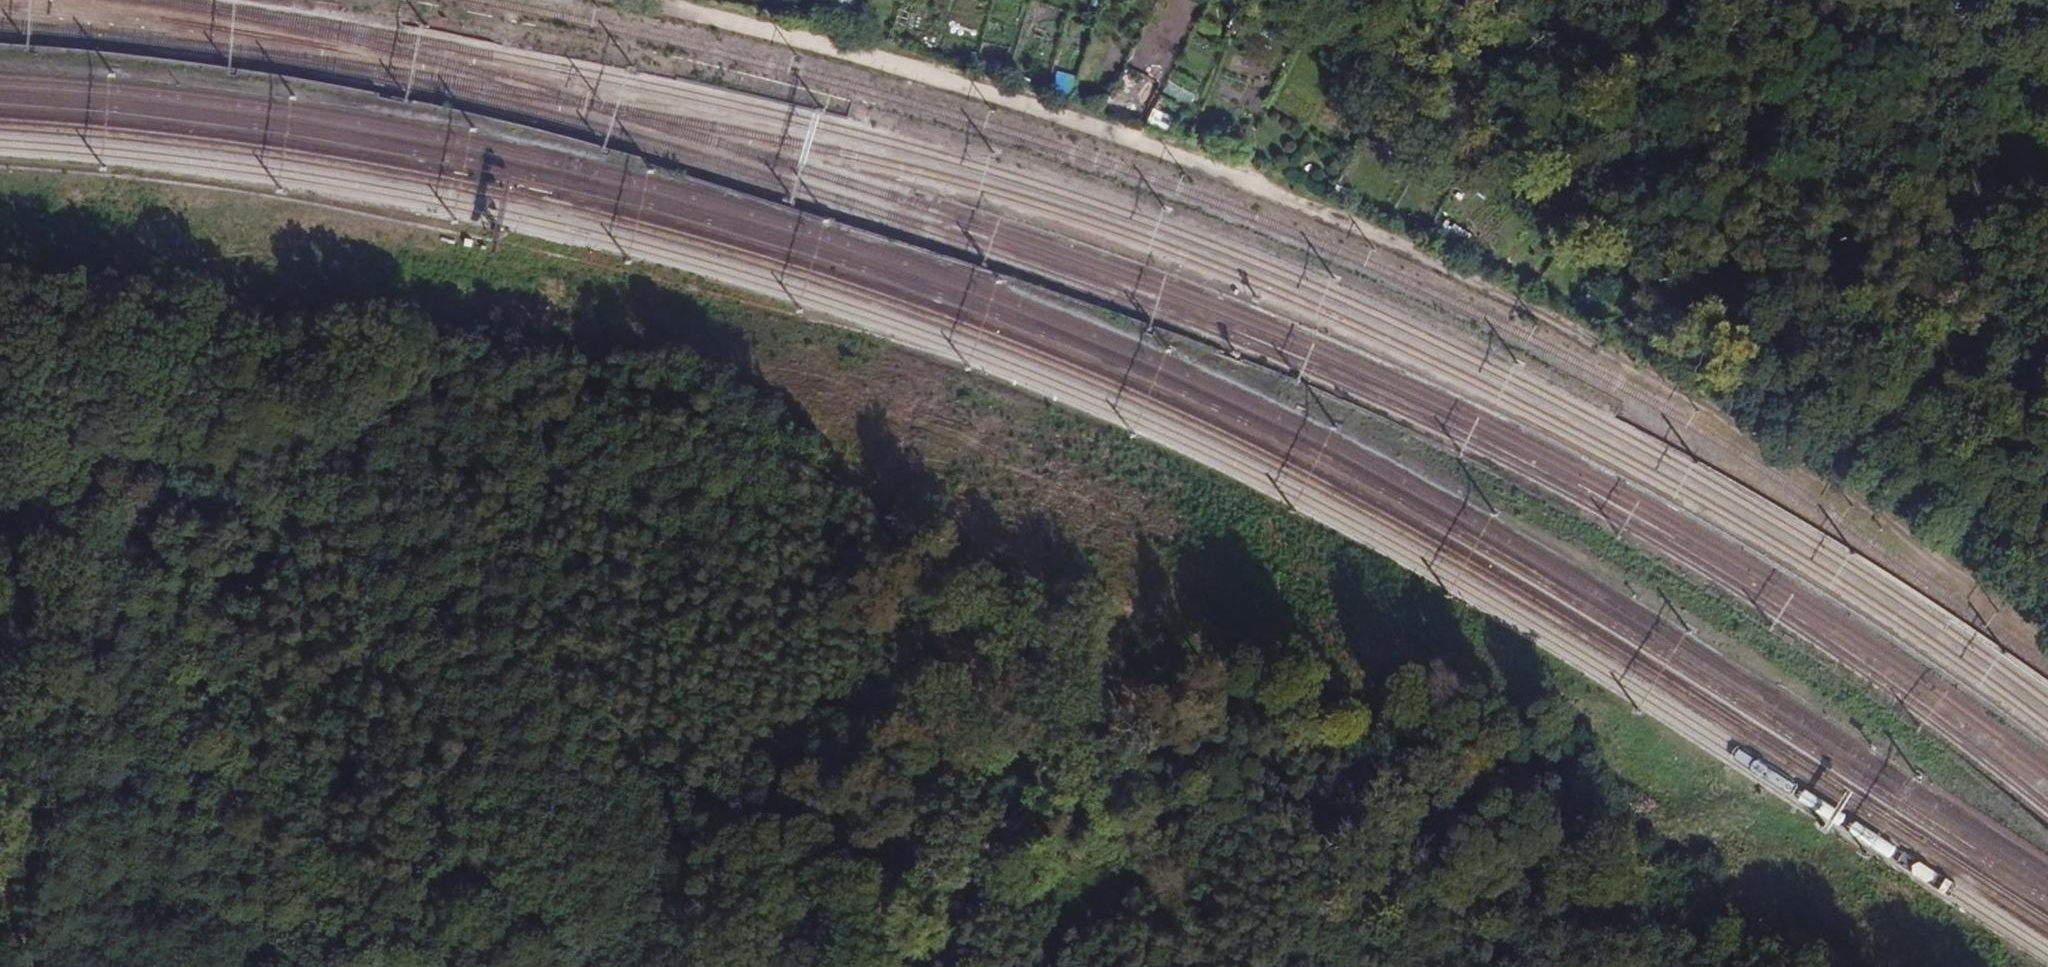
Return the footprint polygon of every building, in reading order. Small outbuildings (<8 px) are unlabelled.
[(1467,246),(1472,230),(1445,223),(1441,239),(1467,246)]
